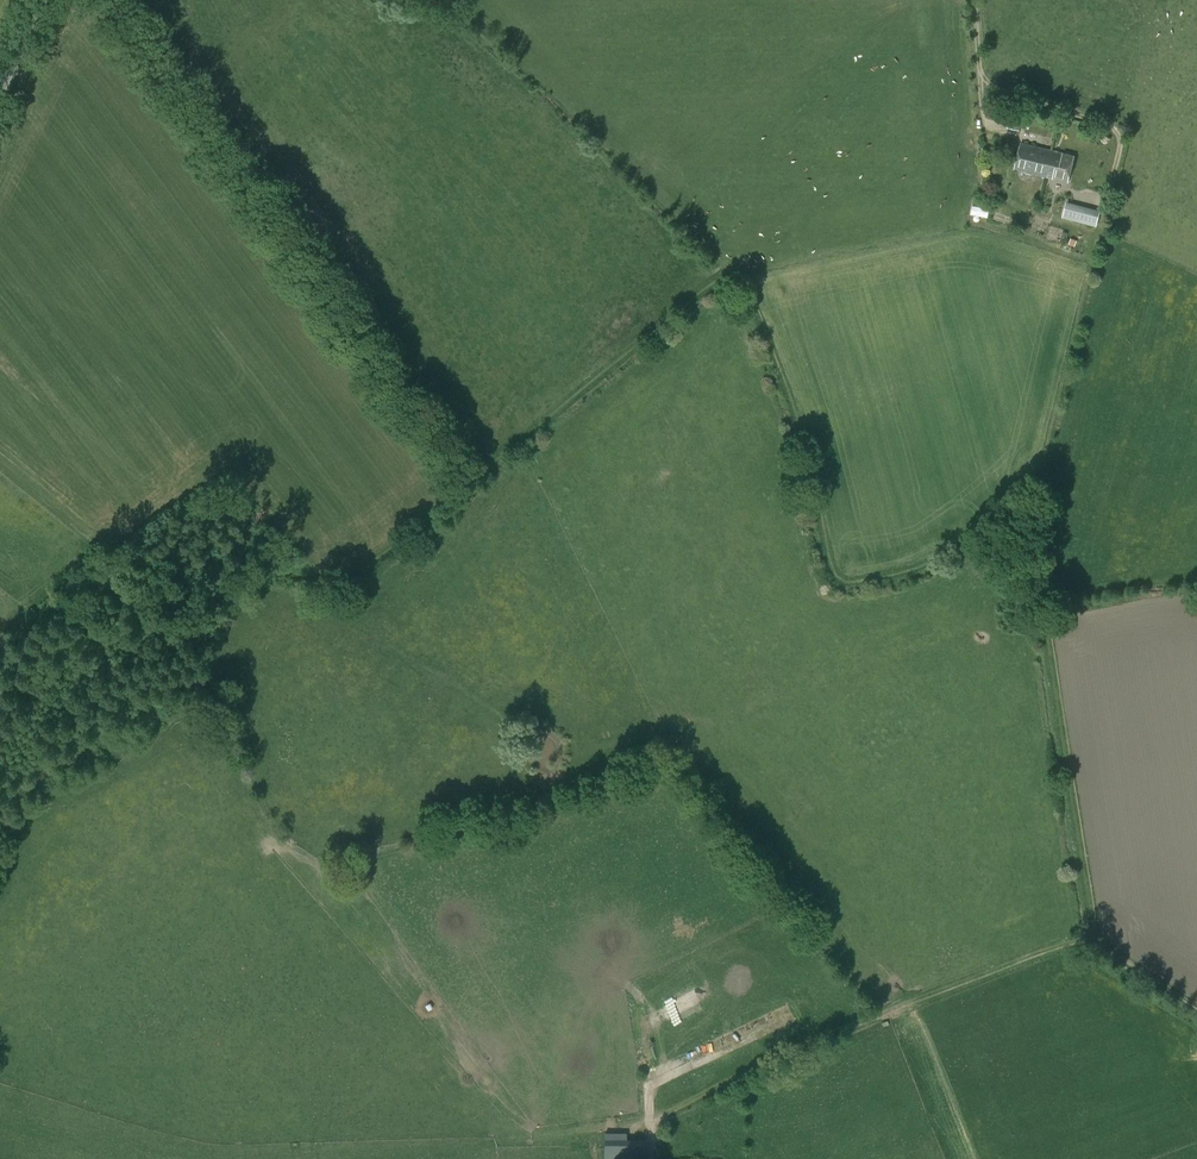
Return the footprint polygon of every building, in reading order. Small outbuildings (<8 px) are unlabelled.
[(1012,107),(1008,120),(1020,123),(1021,123),(1025,110),(1012,107)] [(1021,141),(1014,169),(1046,177),(1068,182),(1074,154),(1052,149),(1021,141)] [(1096,227),(1100,211),(1073,204),(1069,220),(1096,227)] [(972,205),(970,213),(988,216),(989,208),(972,205)] [(1077,241),(1071,238),(1069,245),(1075,247),(1077,241)] [(604,1133),(604,1158),(626,1158),(646,1158),(646,1139),(627,1139),(627,1132),(604,1133)]
